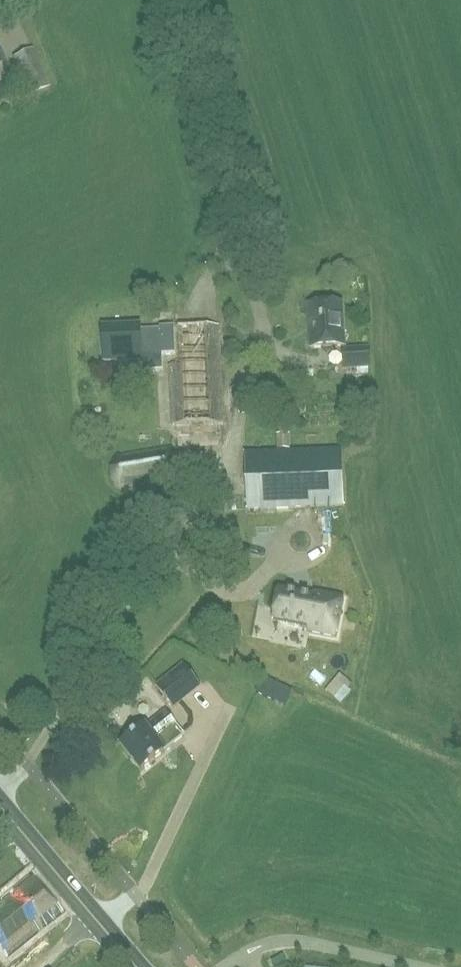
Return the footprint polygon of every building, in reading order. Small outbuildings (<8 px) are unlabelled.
[(29,96),(50,87),(33,49),(13,58),(29,96)] [(311,348),(344,346),(342,303),(308,305),(311,348)] [(141,359),(141,355),(162,354),(175,353),(174,327),(155,328),(155,330),(140,331),(140,329),(104,330),(105,361),(141,359)] [(178,411),(217,409),(214,347),(175,349),(175,353),(176,370),(178,411)] [(344,370),(372,368),(370,347),(342,348),(344,370)] [(291,452),(290,434),(276,435),(277,452),(246,454),(248,509),(343,505),(341,450),(318,451),(318,442),(305,442),(305,451),(291,452)] [(121,487),(174,479),(171,446),(118,455),(110,465),(112,478),(121,487)] [(279,590),(273,621),(309,628),(308,631),(335,637),(343,599),(315,593),(315,597),(279,590)] [(173,708),(201,687),(183,664),(156,686),(173,708)] [(279,703),(284,692),(280,690),(282,686),(263,677),(256,693),(279,703)] [(184,735),(175,724),(175,723),(167,712),(146,728),(145,726),(122,744),(142,769),(165,751),(164,751),(184,735)] [(62,912),(31,876),(0,902),(0,963),(62,912)]
